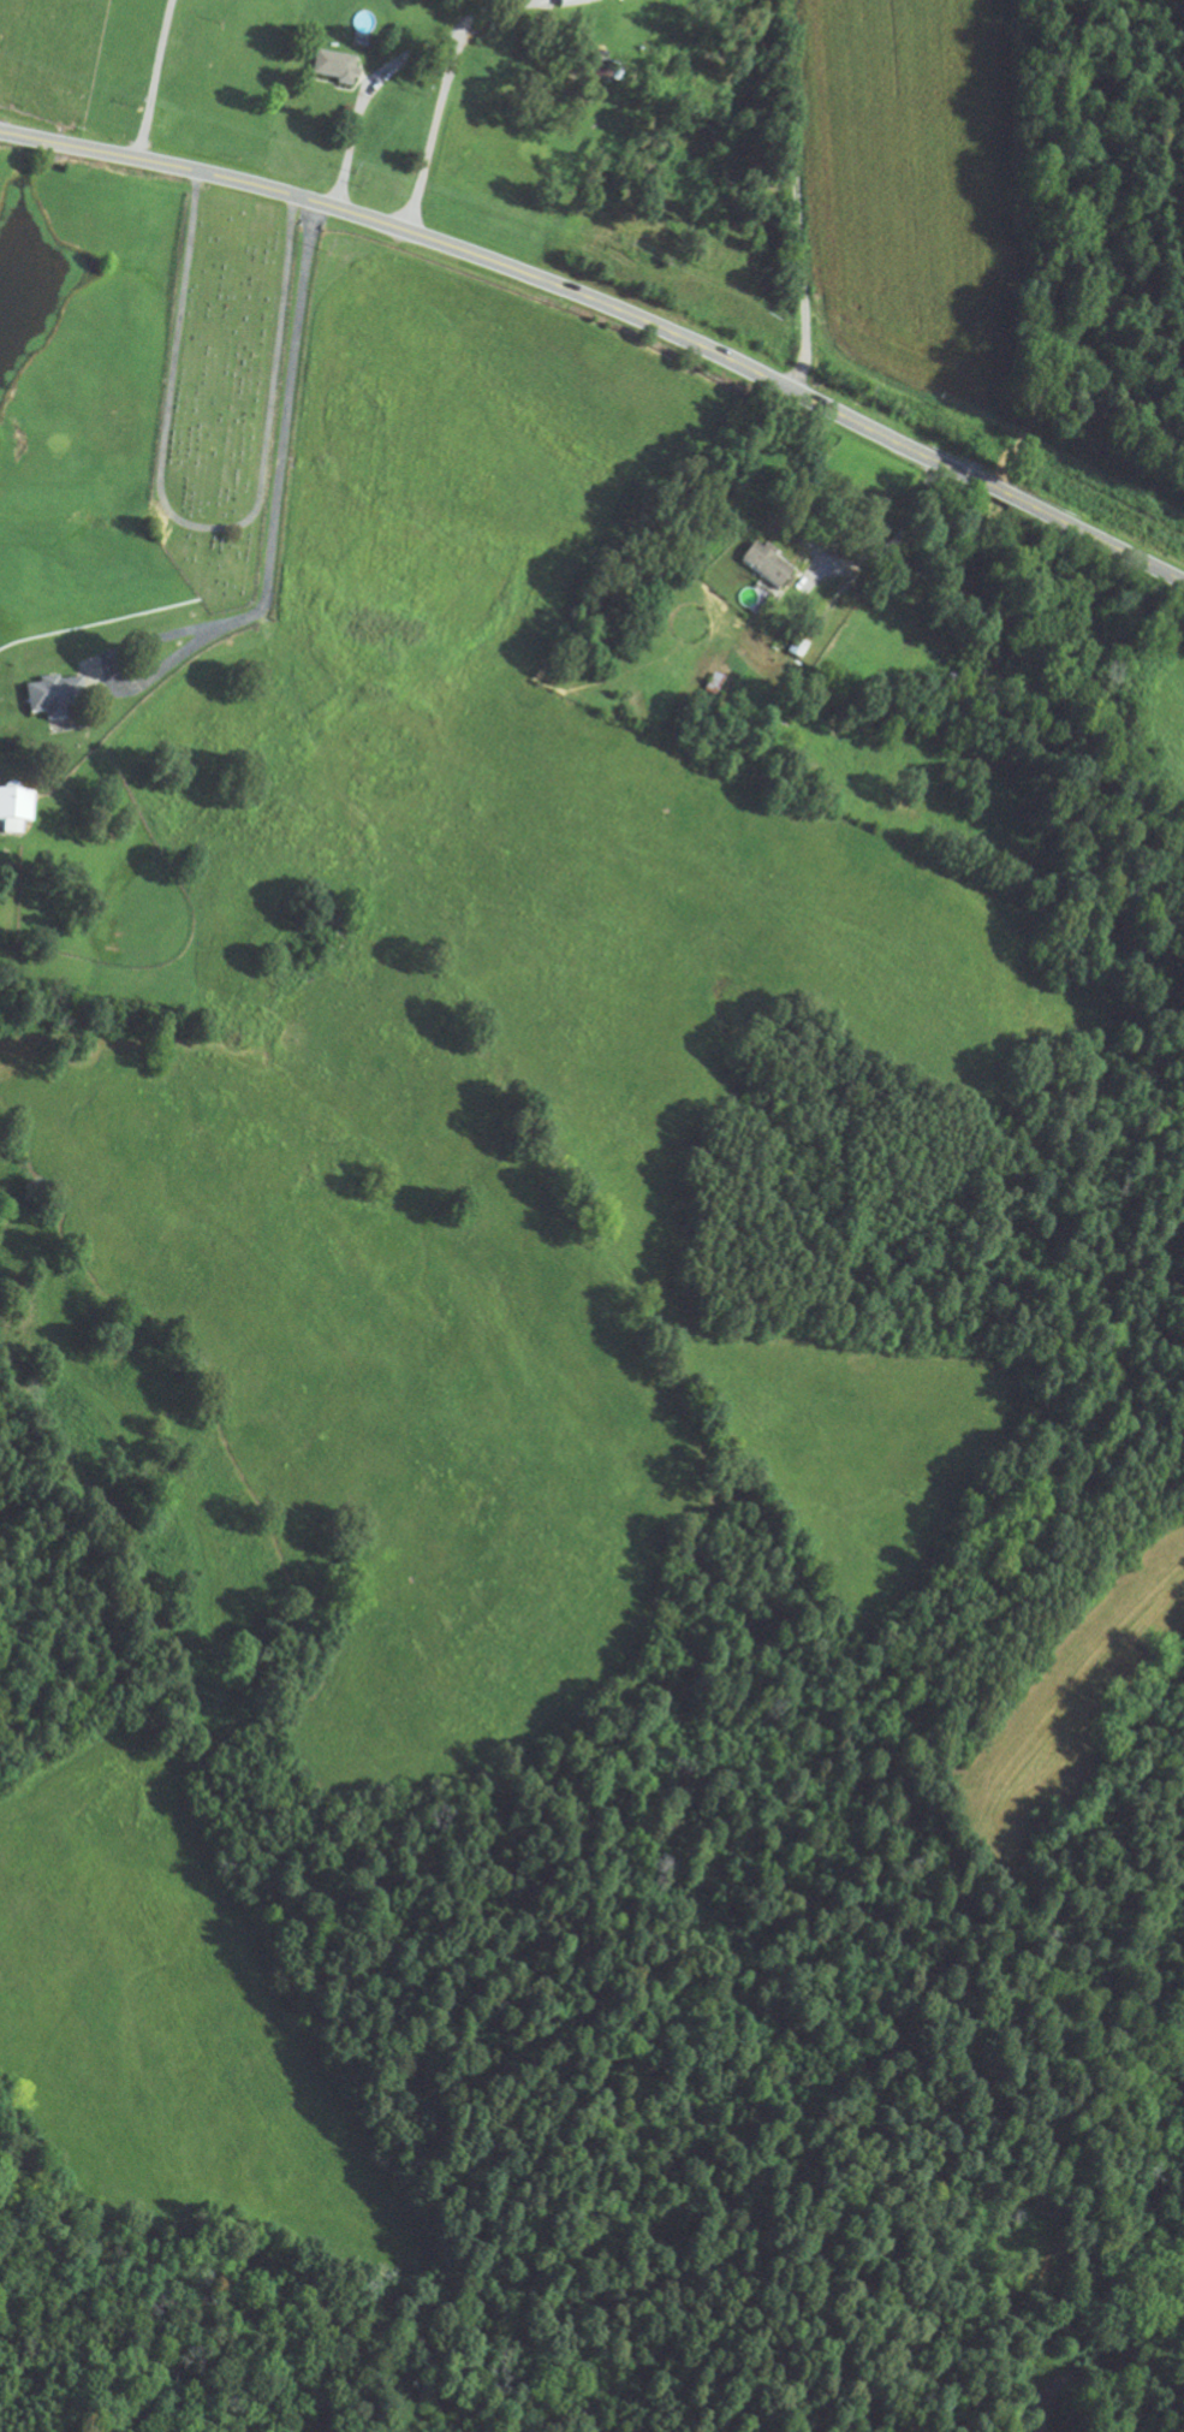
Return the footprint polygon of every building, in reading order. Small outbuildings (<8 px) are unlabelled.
[(586,6),(585,0),(557,0),(558,10),(586,6)] [(353,88),(353,58),(311,58),(311,80),(335,80),(335,88),(353,88)] [(777,595),(790,576),(752,548),(738,566),(777,595)] [(722,682),(712,676),(702,694),(712,699),(722,682)] [(45,725),(65,722),(64,708),(83,705),(80,680),(23,687),(27,717),(44,715),(45,725)] [(0,794),(0,825),(1,825),(1,838),(20,838),(20,827),(31,827),(31,794),(0,794)]
